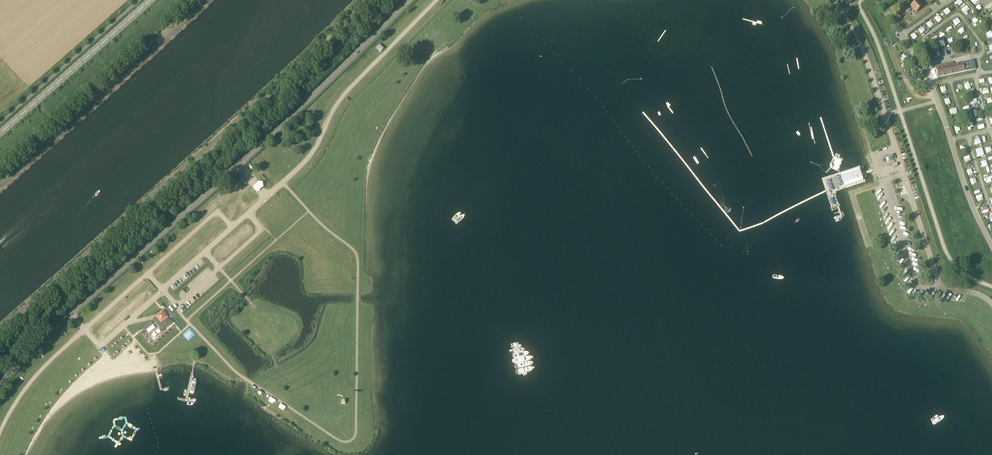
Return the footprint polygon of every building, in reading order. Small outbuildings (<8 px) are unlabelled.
[(915,0),(914,0),(911,3),(912,5),(911,6),(916,12),(922,7),(916,1),(915,0)] [(968,5),(964,8),(968,14),(973,11),(968,5)] [(379,43),(375,48),(380,52),(384,47),(379,43)] [(972,61),(936,69),(938,77),(964,72),(964,73),(974,70),(972,61)] [(840,188),(863,180),(859,168),(836,175),(840,188)] [(162,311),(156,316),(161,322),(167,317),(162,311)]
